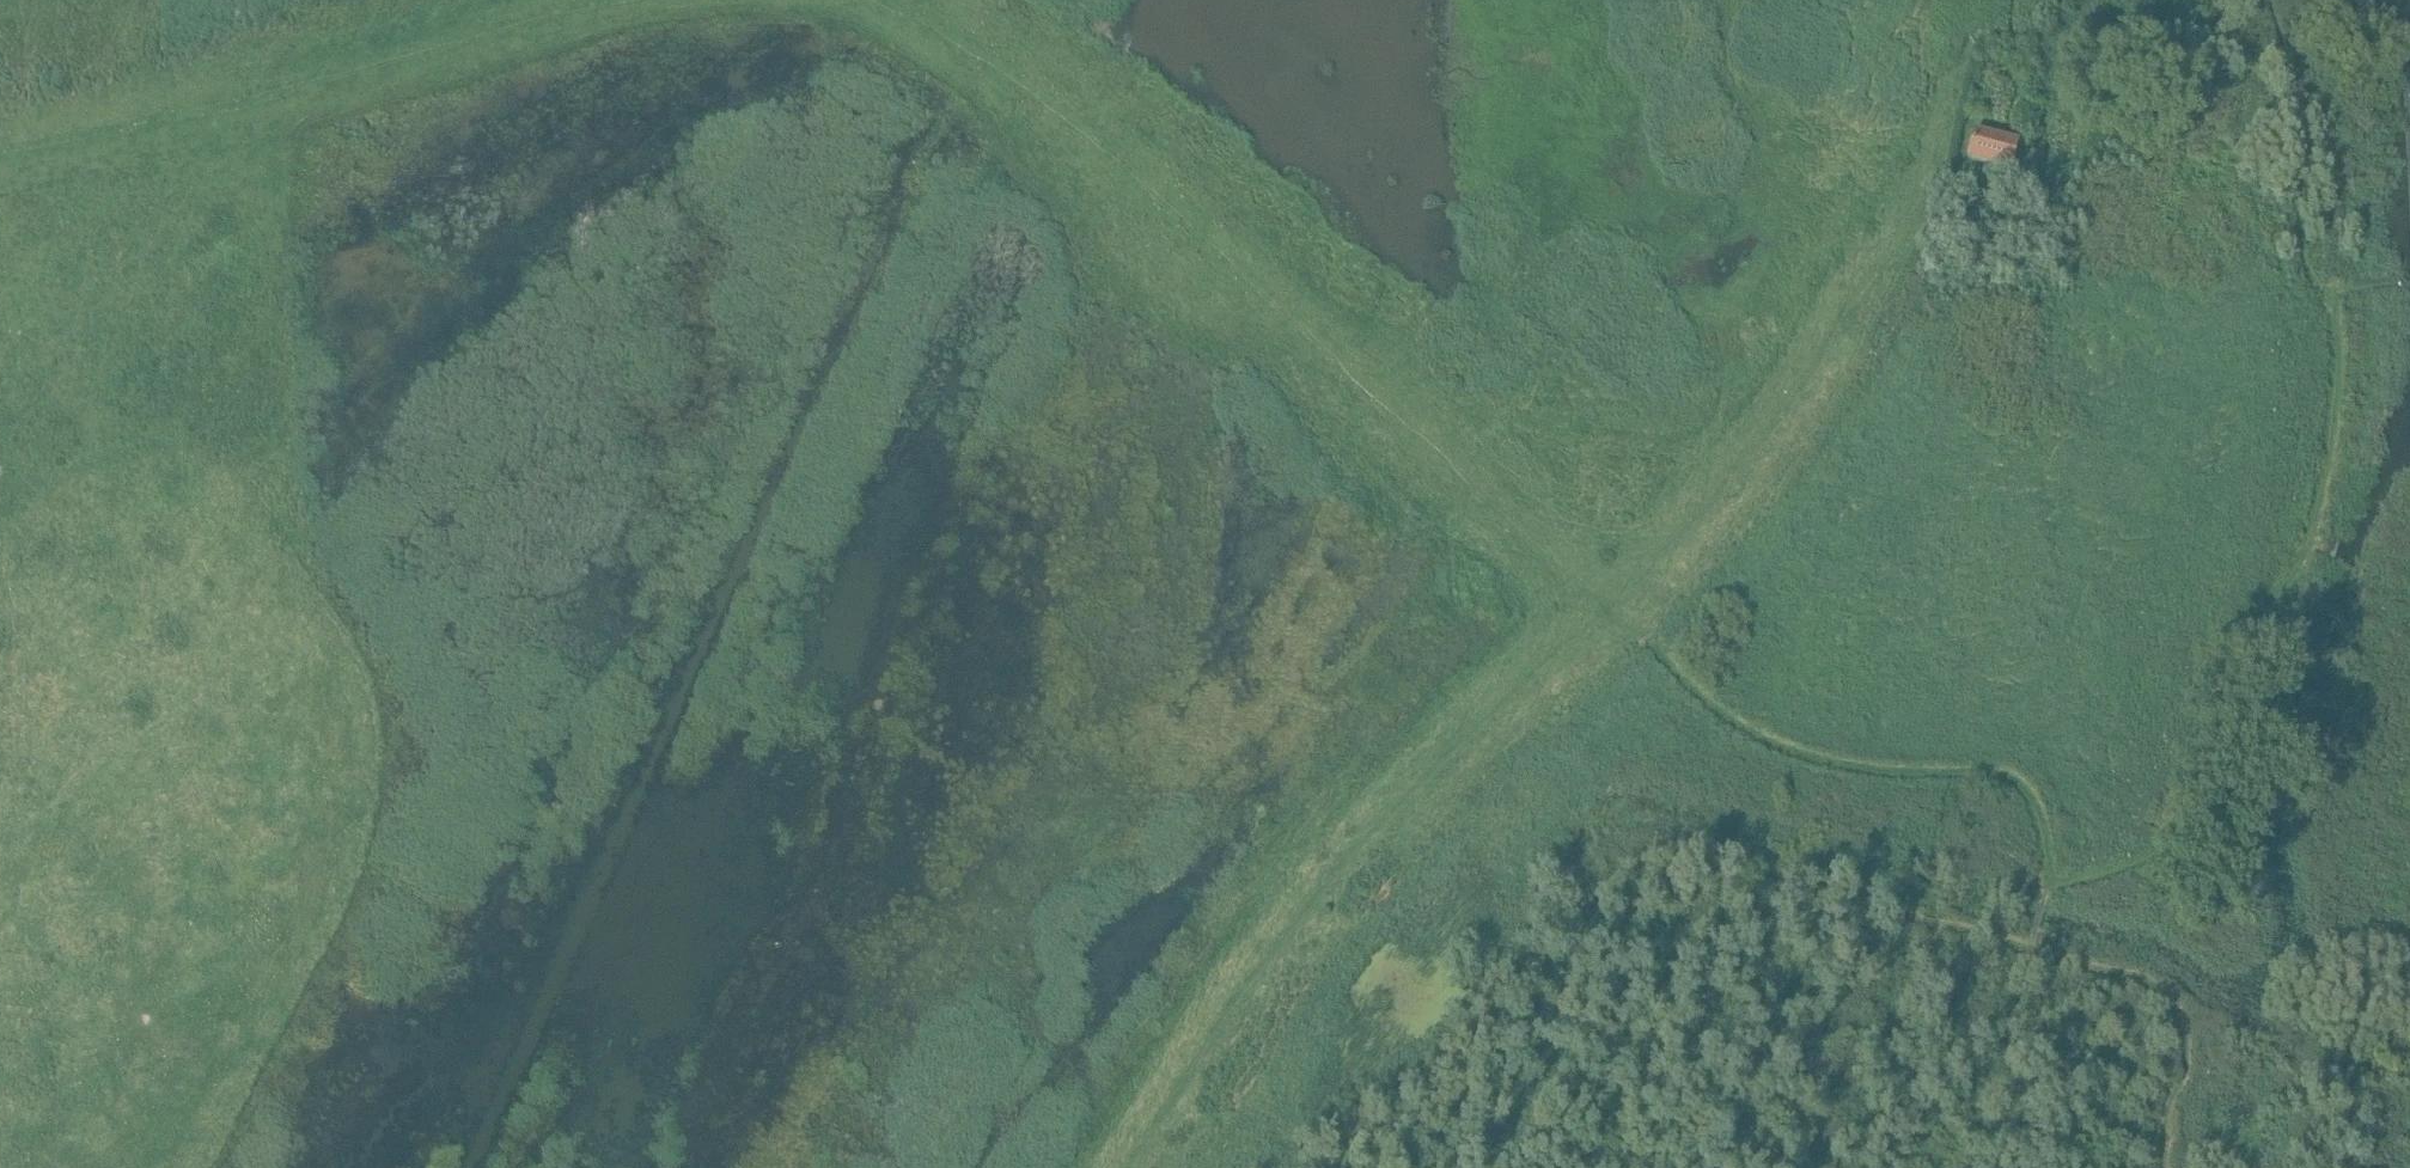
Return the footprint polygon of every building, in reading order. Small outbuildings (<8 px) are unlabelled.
[(2019,143),(1974,131),(1967,159),(2012,171),(2019,143)]
